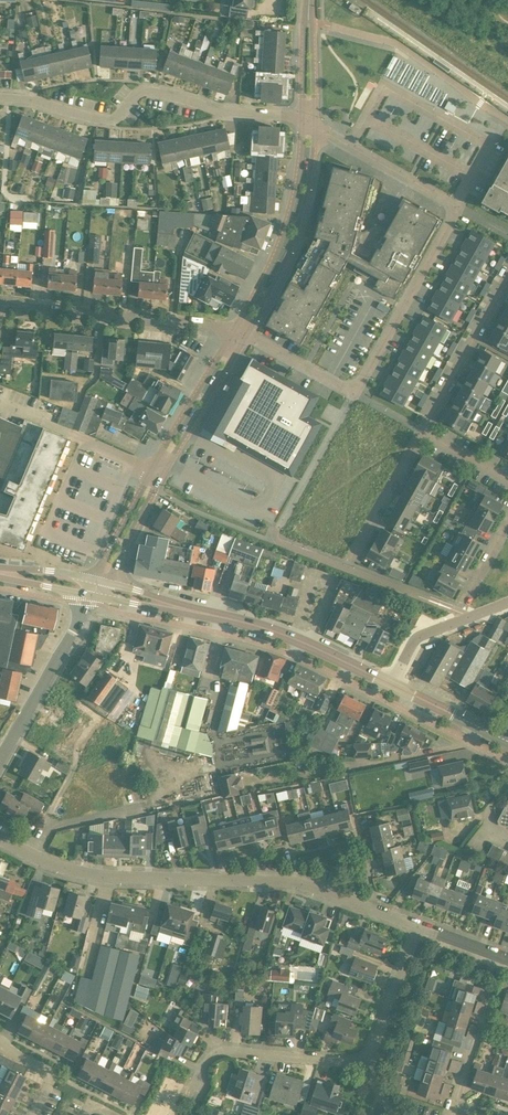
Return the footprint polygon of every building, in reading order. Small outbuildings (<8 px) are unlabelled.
[(225,5),(232,6),(230,17),(248,19),(250,7),(253,7),(254,1),(251,1),(251,0),(226,0),(225,5)] [(175,11),(176,6),(159,4),(132,1),(131,7),(175,11)] [(349,8),(359,15),(362,10),(352,4),(349,8)] [(36,16),(27,18),(29,27),(38,25),(36,16)] [(26,29),(19,31),(21,39),(27,38),(26,29)] [(114,41),(115,30),(102,30),(102,40),(114,41)] [(264,36),(263,45),(283,46),(284,32),(255,30),(255,35),(264,36)] [(78,70),(91,66),(87,47),(86,44),(77,48),(76,41),(71,42),(72,47),(73,47),(78,70)] [(59,50),(65,73),(78,70),(73,47),(72,47),(64,51),(63,44),(58,45),(59,50)] [(176,76),(184,54),(186,49),(187,45),(182,44),(178,55),(170,49),(162,71),(176,76)] [(263,58),(282,60),(283,46),(263,45),(254,44),(254,49),(263,50),(263,58)] [(46,54),(51,76),(65,73),(59,50),(51,55),(49,47),(44,48),(46,54)] [(99,66),(113,67),(114,48),(100,47),(99,66)] [(127,68),(128,49),(114,48),(113,67),(127,68)] [(184,54),(176,76),(188,81),(196,59),(200,50),(195,48),(191,59),(184,54)] [(141,69),(142,49),(128,49),(127,68),(141,69)] [(156,50),(142,49),(141,69),(155,70),(156,50)] [(32,56),(38,79),(51,76),(46,54),(37,58),(36,50),(31,51),(32,56)] [(25,60),(26,61),(24,62),(22,53),(18,54),(21,69),(15,70),(16,76),(22,75),(24,82),(38,79),(32,56),(25,60)] [(196,59),(188,81),(201,85),(209,64),(211,58),(213,55),(212,55),(208,53),(204,64),(196,59)] [(262,72),(281,73),(282,60),(263,58),(254,58),(253,63),(262,63),(262,72)] [(209,64),(201,85),(214,90),(222,68),(224,63),(220,61),(217,69),(209,64)] [(230,73),(222,68),(214,90),(227,95),(237,68),(238,64),(234,63),(232,66),(230,73)] [(281,77),(281,73),(262,72),(261,76),(255,75),(253,97),(259,98),(258,101),(278,102),(278,99),(286,100),(288,78),(281,77)] [(445,108),(450,111),(454,104),(449,101),(445,108)] [(35,121),(22,116),(15,135),(11,147),(15,148),(19,137),(27,142),(35,121)] [(40,147),(48,126),(35,121),(27,142),(25,148),(29,149),(32,142),(39,147),(40,147)] [(51,157),(61,130),(48,126),(40,147),(39,147),(38,152),(51,157)] [(257,152),(256,156),(276,157),(276,153),(283,154),(284,132),(278,131),(278,128),(258,127),(258,130),(251,129),(250,151),(257,152)] [(225,129),(212,132),(216,155),(225,151),(226,158),(231,157),(225,129)] [(66,157),(74,135),(61,130),(51,157),(55,159),(58,151),(65,157),(66,157)] [(216,155),(212,132),(198,135),(203,157),(211,153),(213,161),(218,160),(216,155)] [(79,162),(87,140),(74,135),(66,157),(65,157),(63,162),(68,164),(71,156),(79,162)] [(204,163),(203,157),(198,135),(185,138),(190,160),(198,156),(199,164),(204,163)] [(191,166),(190,160),(185,138),(171,141),(176,163),(184,159),(186,167),(191,166)] [(93,160),(107,161),(108,142),(95,141),(93,160)] [(177,169),(176,163),(171,141),(157,144),(162,166),(171,162),(173,170),(177,169)] [(121,162),(122,143),(108,142),(107,161),(121,162)] [(135,163),(136,144),(122,143),(121,162),(135,163)] [(150,145),(136,144),(135,163),(149,164),(150,145)] [(29,157),(24,155),(21,162),(27,164),(29,157)] [(246,169),(256,169),(275,171),(276,157),(256,156),(256,165),(247,164),(246,169)] [(492,187),(492,186),(483,202),(501,212),(502,210),(507,214),(507,159),(492,187)] [(41,163),(35,161),(32,171),(38,173),(41,163)] [(190,166),(183,168),(186,182),(193,181),(190,166)] [(276,310),(267,325),(283,334),(284,332),(287,334),(286,336),(302,344),(310,329),(307,327),(314,315),(317,317),(334,287),(331,286),(338,273),(341,275),(349,261),(354,263),(363,269),(379,278),(374,288),(393,299),(402,282),(404,283),(413,268),(420,255),(436,226),(440,220),(440,219),(430,214),(426,211),(427,210),(420,206),(420,208),(405,200),(401,207),(389,228),(386,226),(381,225),(377,225),(373,226),(369,229),(366,231),(364,232),(362,232),(360,232),(358,231),(359,231),(355,230),(357,225),(357,224),(359,216),(362,217),(363,215),(369,192),(371,185),(370,184),(368,184),(370,177),(373,178),(373,177),(370,176),(357,173),(358,171),(351,169),(350,171),(344,169),(337,167),(334,167),(337,168),(336,175),(332,174),(324,206),(324,207),(327,207),(325,213),(323,221),(320,220),(320,221),(316,237),(317,238),(319,238),(317,242),(314,240),(306,255),(309,257),(306,262),(302,270),(299,268),(283,297),(285,299),(281,306),(279,311),(276,310)] [(239,182),(246,182),(255,183),(274,184),(275,171),(256,169),(255,178),(239,177),(239,182)] [(229,176),(222,178),(224,187),(231,185),(229,176)] [(52,187),(55,180),(49,178),(46,185),(52,187)] [(116,184),(106,183),(105,197),(116,197),(116,184)] [(249,196),(274,198),(274,184),(255,183),(254,192),(245,191),(245,196),(249,196)] [(74,189),(65,187),(63,198),(72,200),(74,189)] [(95,192),(84,191),(82,204),(94,205),(95,192)] [(273,213),(274,198),(249,196),(248,205),(243,204),(242,211),(273,213)] [(211,199),(202,200),(204,210),(213,208),(211,199)] [(186,209),(193,208),(191,201),(184,202),(186,209)] [(21,225),(22,212),(11,211),(10,224),(21,225)] [(159,217),(158,234),(176,236),(176,235),(173,235),(173,228),(192,229),(194,225),(210,232),(211,228),(219,231),(216,240),(256,255),(268,223),(252,217),(159,211),(159,212),(159,217)] [(52,258),(54,231),(46,230),(43,257),(52,258)] [(466,244),(487,256),(494,242),(473,230),(466,244)] [(182,258),(209,268),(212,268),(222,273),(224,269),(244,278),(252,261),(195,232),(182,258)] [(175,247),(176,236),(158,234),(157,245),(175,247)] [(87,263),(98,264),(101,236),(90,235),(87,263)] [(487,256),(466,244),(458,257),(480,268),(487,256)] [(141,266),(142,249),(133,248),(132,266),(141,266)] [(3,269),(1,284),(16,285),(17,270),(8,270),(10,256),(3,256),(2,269),(3,269)] [(480,268),(458,257),(451,270),(473,281),(480,268)] [(207,273),(209,268),(182,258),(178,301),(185,302),(186,292),(207,303),(210,297),(221,303),(222,301),(229,304),(238,287),(217,277),(215,281),(205,276),(207,273)] [(26,271),(17,270),(16,285),(31,287),(33,264),(27,264),(26,271)] [(47,288),(61,290),(62,275),(63,270),(57,269),(49,268),(47,288)] [(109,271),(94,269),(92,293),(106,294),(108,279),(109,271)] [(69,275),(62,275),(61,290),(75,291),(77,271),(69,270),(69,275)] [(451,270),(444,283),(466,294),(473,281),(451,270)] [(153,273),(140,272),(137,298),(151,299),(152,284),(153,273)] [(114,280),(108,279),(106,294),(121,295),(123,276),(115,275),(114,280)] [(166,280),(159,280),(158,284),(152,284),(151,299),(165,300),(166,280)] [(466,294),(444,283),(437,296),(458,307),(466,294)] [(458,307),(437,296),(430,309),(451,321),(458,307)] [(390,308),(380,302),(377,308),(387,313),(390,308)] [(425,316),(418,330),(439,341),(447,328),(425,316)] [(502,317),(501,320),(497,328),(496,328),(507,335),(507,320),(502,317)] [(496,328),(494,331),(495,332),(490,341),(507,351),(507,335),(496,328)] [(439,341),(418,330),(411,342),(432,354),(439,341)] [(26,332),(16,331),(15,337),(11,337),(9,356),(22,358),(22,353),(36,354),(37,342),(32,342),(33,333),(30,332),(30,331),(26,331),(26,332)] [(73,335),(53,333),(51,355),(65,357),(64,369),(70,370),(72,349),(73,335)] [(75,370),(77,353),(77,350),(91,351),(92,337),(73,335),(72,349),(70,370),(75,370)] [(109,339),(108,349),(102,349),(101,364),(112,365),(113,359),(122,360),(123,340),(109,339)] [(173,345),(138,341),(135,366),(145,368),(158,374),(158,369),(168,370),(171,371),(169,375),(183,383),(196,358),(183,350),(173,345)] [(411,342),(403,355),(425,367),(432,354),(411,342)] [(478,362),(477,362),(494,372),(501,360),(485,351),(483,351),(482,354),(483,354),(478,362)] [(425,367),(403,355),(396,368),(417,380),(425,367)] [(1,358),(0,370),(0,373),(10,374),(12,359),(1,358)] [(84,358),(82,370),(92,371),(93,359),(84,358)] [(241,379),(233,374),(203,427),(292,476),(321,424),(308,416),(310,413),(319,397),(253,360),(254,359),(253,358),(241,379)] [(470,374),(488,383),(494,372),(477,362),(475,365),(476,366),(472,374),(470,374)] [(109,367),(101,367),(100,378),(111,384),(115,377),(112,376),(113,369),(109,368),(109,367)] [(417,380),(396,368),(389,381),(410,393),(417,380)] [(158,379),(149,373),(143,384),(132,378),(125,391),(135,396),(134,397),(167,414),(180,391),(164,382),(163,383),(160,381),(158,380),(158,379)] [(464,385),(481,395),(488,383),(470,374),(469,377),(470,377),(465,385),(464,385)] [(51,380),(49,399),(75,401),(77,383),(51,380)] [(410,393),(389,381),(381,394),(403,406),(410,393)] [(37,397),(3,385),(0,394),(0,402),(19,409),(21,403),(33,407),(37,397)] [(481,395),(464,385),(462,388),(463,389),(459,397),(458,396),(458,397),(480,409),(480,410),(487,398),(481,395)] [(148,429),(156,433),(167,414),(134,397),(128,408),(134,411),(130,418),(122,414),(122,413),(111,409),(113,405),(85,395),(78,413),(63,408),(57,423),(81,432),(94,437),(101,418),(112,422),(110,425),(121,429),(141,441),(148,429)] [(480,409),(458,397),(456,400),(457,401),(452,409),(451,408),(473,421),(480,409)] [(466,433),(473,421),(451,408),(449,412),(450,412),(445,421),(466,433)] [(23,550),(70,439),(63,436),(24,419),(21,426),(0,416),(0,544),(23,550)] [(417,469),(417,470),(432,479),(437,481),(445,467),(425,456),(421,462),(417,469)] [(415,473),(409,483),(425,492),(432,479),(417,470),(416,471),(415,473)] [(471,480),(468,486),(473,489),(477,483),(471,480)] [(403,495),(402,497),(417,505),(425,492),(409,483),(404,493),(403,493),(402,495),(403,495)] [(482,494),(475,507),(479,510),(495,518),(495,517),(495,518),(499,511),(502,505),(499,503),(502,497),(486,488),(483,494),(482,494)] [(400,500),(395,510),(410,518),(417,505),(402,497),(401,497),(400,500)] [(180,518),(179,518),(181,515),(173,510),(171,513),(165,509),(155,526),(170,535),(170,534),(182,541),(187,533),(175,526),(180,518)] [(410,518),(395,510),(389,520),(387,522),(388,522),(387,524),(394,528),(402,532),(403,532),(410,518)] [(472,523),(468,521),(465,527),(476,534),(480,536),(483,530),(487,532),(493,522),(494,520),(495,518),(479,510),(472,523)] [(456,514),(453,520),(462,525),(465,519),(456,514)] [(195,528),(205,533),(209,525),(199,520),(198,522),(195,528)] [(473,539),(476,534),(465,527),(462,533),(465,535),(458,548),(473,557),(481,543),(473,539)] [(402,532),(394,528),(391,533),(384,529),(378,539),(376,542),(377,542),(392,551),(399,538),(403,540),(406,534),(404,532),(403,532),(402,532)] [(167,545),(169,539),(149,535),(147,546),(141,545),(138,559),(135,574),(186,584),(193,550),(167,545)] [(229,556),(257,566),(264,549),(236,538),(229,556)] [(369,557),(373,559),(368,567),(384,573),(388,567),(389,568),(397,553),(392,551),(377,542),(376,544),(375,544),(372,550),(369,557)] [(446,560),(443,566),(458,574),(461,568),(465,571),(473,557),(458,548),(453,545),(445,559),(446,560)] [(278,554),(264,549),(262,554),(276,559),(278,554)] [(216,550),(213,560),(226,564),(229,554),(216,550)] [(239,562),(229,595),(244,600),(248,586),(250,586),(252,581),(256,567),(239,562)] [(295,562),(290,579),(301,582),(306,565),(295,562)] [(195,588),(211,591),(215,569),(195,566),(193,576),(197,577),(195,588)] [(454,579),(458,574),(443,566),(440,571),(439,571),(431,585),(451,596),(459,582),(454,579)] [(277,578),(271,576),(268,585),(275,587),(277,578)] [(337,637),(355,646),(378,597),(359,588),(360,584),(341,577),(339,582),(343,584),(325,621),(329,622),(327,626),(340,632),(337,637)] [(248,586),(244,600),(262,605),(266,591),(265,591),(267,586),(252,581),(250,586),(248,586)] [(286,597),(284,596),(279,610),(295,615),(299,601),(300,598),(296,596),(298,589),(289,586),(286,597)] [(279,610),(284,596),(266,591),(262,605),(279,610)] [(384,600),(378,597),(355,646),(356,644),(357,644),(358,641),(364,644),(363,646),(380,655),(391,633),(381,628),(382,625),(385,619),(378,615),(384,600)] [(21,602),(13,601),(13,600),(0,598),(0,674),(1,674),(2,668),(6,668),(14,629),(21,602)] [(13,699),(19,674),(24,675),(30,665),(34,647),(39,649),(47,636),(49,628),(52,629),(56,612),(54,609),(21,602),(14,629),(6,668),(2,668),(1,674),(0,674),(0,696),(13,699)] [(421,614),(416,611),(410,623),(415,626),(421,614)] [(102,623),(98,636),(109,639),(112,626),(102,623)] [(144,658),(149,660),(151,652),(167,656),(173,634),(141,625),(135,648),(146,651),(144,658)] [(460,650),(446,674),(451,678),(469,688),(470,688),(481,668),(496,642),(484,635),(479,645),(472,641),(465,653),(460,650)] [(189,641),(182,665),(192,668),(202,670),(209,648),(210,644),(200,641),(189,638),(189,640),(189,641)] [(460,650),(443,640),(422,676),(439,686),(446,674),(460,650)] [(231,679),(218,729),(224,729),(238,673),(237,673),(242,653),(227,648),(221,671),(222,671),(221,676),(231,679)] [(68,673),(85,685),(103,661),(86,649),(68,673)] [(251,684),(258,657),(242,653),(237,673),(238,673),(224,729),(237,729),(237,728),(242,712),(249,684),(251,684)] [(258,674),(278,681),(285,660),(266,653),(258,674)] [(289,682),(303,689),(312,671),(297,664),(289,682)] [(470,688),(473,690),(467,701),(476,706),(490,681),(481,676),(485,670),(481,668),(470,688)] [(315,701),(312,708),(325,714),(332,698),(322,693),(321,696),(318,695),(326,678),(312,671),(303,689),(309,692),(307,697),(315,701)] [(87,697),(105,710),(103,713),(107,716),(127,688),(105,672),(87,697)] [(490,681),(476,706),(486,712),(500,687),(504,680),(494,675),(490,681)] [(151,687),(138,736),(133,754),(140,756),(146,739),(160,743),(160,745),(159,749),(161,753),(175,757),(177,750),(194,755),(195,752),(199,753),(202,767),(216,764),(211,740),(212,735),(198,731),(212,682),(192,676),(187,694),(174,690),(165,688),(163,687),(162,690),(151,687)] [(264,701),(272,705),(279,691),(271,687),(264,701)] [(337,721),(344,725),(356,700),(345,695),(343,699),(338,709),(343,711),(337,721)] [(366,705),(356,700),(344,725),(339,733),(346,737),(356,717),(360,719),(366,705)] [(272,706),(266,718),(276,723),(289,722),(290,717),(274,709),(275,707),(272,706)] [(205,721),(211,723),(214,710),(208,709),(205,721)] [(375,710),(367,725),(371,727),(367,734),(375,738),(379,731),(385,734),(393,718),(375,710)] [(250,714),(242,712),(237,728),(238,729),(245,727),(246,722),(247,722),(250,714)] [(403,752),(404,753),(416,730),(406,725),(403,732),(395,728),(388,742),(388,743),(381,744),(382,756),(389,756),(389,752),(397,752),(400,745),(405,748),(403,752)] [(331,754),(339,738),(319,727),(311,744),(311,745),(310,747),(326,754),(327,752),(331,754)] [(416,730),(404,753),(403,755),(411,755),(413,752),(416,753),(419,747),(420,747),(426,735),(416,730)] [(252,732),(253,743),(266,743),(265,731),(252,732)] [(372,758),(371,743),(355,744),(355,759),(372,758)] [(19,774),(35,782),(42,768),(47,771),(51,764),(28,752),(24,759),(27,760),(19,774)] [(409,764),(412,774),(431,770),(429,759),(409,764)] [(66,774),(70,768),(59,761),(55,767),(66,774)] [(439,767),(443,786),(467,781),(462,762),(439,767)] [(223,798),(240,795),(236,773),(219,776),(223,798)] [(349,789),(348,786),(347,780),(337,782),(339,791),(344,790),(349,789)] [(309,794),(318,792),(315,783),(312,784),(312,787),(308,788),(309,794)] [(275,788),(259,791),(260,794),(274,791),(275,798),(277,797),(275,788)] [(279,801),(294,799),(291,790),(288,791),(287,790),(277,793),(279,801)] [(410,794),(412,802),(421,800),(419,792),(410,794)] [(28,813),(26,812),(27,810),(37,816),(43,804),(24,794),(21,799),(15,796),(14,797),(7,793),(0,805),(0,811),(21,822),(23,823),(28,823),(31,817),(28,813)] [(276,802),(274,793),(266,794),(269,804),(276,802)] [(439,802),(443,820),(451,818),(452,820),(474,815),(470,795),(447,800),(439,802)] [(499,819),(507,823),(507,801),(499,819)] [(342,805),(343,811),(336,813),(341,831),(353,829),(349,810),(347,804),(342,805)] [(397,810),(399,819),(401,818),(403,825),(411,823),(409,816),(407,808),(397,810)] [(263,814),(264,819),(268,838),(281,835),(276,817),(279,816),(277,810),(270,812),(263,814)] [(341,831),(336,813),(324,816),(329,835),(341,831)] [(197,817),(199,825),(186,828),(189,844),(190,846),(204,842),(202,834),(208,832),(204,816),(197,817)] [(238,819),(244,844),(256,841),(252,822),(250,816),(238,819)] [(329,835),(324,816),(312,819),(316,837),(329,835)] [(226,822),(232,847),(244,844),(238,819),(226,822)] [(268,838),(264,819),(252,822),(256,841),(268,838)] [(316,837),(312,819),(299,822),(304,840),(316,837)] [(104,829),(103,857),(117,857),(118,837),(109,837),(109,829),(110,821),(104,821),(103,829),(104,829)] [(232,847),(226,822),(226,821),(220,823),(222,829),(215,831),(219,849),(232,847)] [(189,844),(186,828),(185,826),(171,829),(170,822),(163,824),(167,840),(173,839),(175,847),(189,844)] [(292,843),(304,840),(299,822),(287,824),(292,843)] [(371,827),(374,839),(392,835),(389,823),(371,827)] [(97,856),(103,857),(104,829),(103,829),(103,834),(89,834),(83,834),(83,847),(89,847),(89,853),(97,853),(97,856)] [(126,837),(118,837),(117,857),(120,857),(131,858),(132,830),(127,830),(126,837)] [(132,830),(131,858),(137,858),(137,855),(145,855),(146,850),(153,850),(153,833),(146,833),(146,836),(132,835),(132,830)] [(432,834),(433,842),(445,840),(443,831),(432,834)] [(382,850),(395,847),(392,835),(374,839),(377,852),(382,851),(382,850)] [(418,849),(422,851),(426,840),(422,838),(418,849)] [(431,841),(426,840),(422,851),(427,853),(431,841)] [(434,845),(431,854),(441,858),(444,849),(434,845)] [(487,856),(499,862),(505,851),(493,845),(487,856)] [(382,850),(382,851),(385,863),(404,859),(400,846),(395,847),(382,850)] [(407,871),(404,859),(385,863),(388,875),(407,871)] [(471,863),(466,861),(463,870),(468,872),(471,863)] [(505,876),(500,874),(497,883),(502,884),(503,882),(505,876)] [(5,890),(9,879),(0,875),(0,889),(5,890)] [(431,883),(424,901),(436,906),(443,887),(446,879),(434,875),(431,883)] [(413,897),(424,901),(431,883),(419,878),(413,897)] [(43,908),(53,911),(59,889),(42,884),(38,896),(32,894),(26,914),(40,918),(43,908)] [(457,885),(455,891),(448,910),(460,914),(465,901),(469,902),(473,891),(457,885)] [(15,886),(12,893),(23,897),(26,890),(15,886)] [(448,910),(455,891),(443,887),(436,906),(448,910)] [(11,893),(0,889),(0,898),(8,901),(11,893)] [(65,917),(70,918),(71,915),(75,916),(72,928),(84,931),(87,919),(81,918),(83,912),(81,911),(85,896),(69,892),(64,913),(66,913),(65,917)] [(487,893),(486,897),(479,894),(476,893),(472,904),(475,905),(472,913),(484,917),(492,895),(487,893)] [(484,917),(496,921),(497,922),(502,908),(504,903),(498,901),(499,898),(492,895),(484,917)] [(216,924),(225,927),(227,921),(231,908),(215,902),(211,916),(218,918),(216,924)] [(115,946),(121,947),(131,905),(130,904),(129,907),(111,903),(107,921),(121,924),(115,946)] [(160,926),(173,930),(180,908),(167,904),(164,912),(164,915),(157,912),(150,934),(157,936),(160,926)] [(145,908),(131,905),(121,947),(144,953),(147,940),(141,938),(140,942),(129,939),(131,930),(144,933),(148,917),(143,916),(145,908)] [(302,937),(311,912),(310,914),(290,907),(283,927),(303,934),(302,937)] [(192,912),(180,908),(173,930),(185,934),(182,944),(190,946),(198,921),(190,919),(192,912)] [(256,930),(269,934),(276,912),(262,908),(256,930)] [(507,926),(507,911),(502,908),(497,922),(496,921),(494,927),(506,931),(507,926)] [(349,913),(342,911),(339,923),(345,924),(346,921),(348,921),(349,913)] [(327,918),(311,912),(302,937),(324,945),(329,929),(332,920),(326,918),(327,918)] [(273,943),(279,944),(283,930),(277,928),(273,943)] [(372,934),(365,931),(362,939),(352,935),(347,947),(359,952),(361,947),(381,955),(387,940),(372,935),(372,934)] [(205,954),(216,957),(222,936),(211,933),(205,954)] [(243,949),(250,951),(255,935),(248,933),(243,949)] [(17,945),(10,941),(6,947),(14,951),(17,945)] [(120,950),(100,945),(92,980),(81,977),(74,1002),(86,1007),(84,1010),(97,1017),(98,1013),(123,1021),(140,955),(120,950)] [(371,983),(377,966),(352,957),(354,951),(342,946),(339,953),(348,956),(346,962),(354,965),(350,975),(371,983)] [(33,953),(29,951),(25,958),(29,961),(33,953)] [(320,968),(326,969),(330,955),(324,953),(320,968)] [(34,988),(39,991),(52,966),(47,963),(34,988)] [(271,970),(271,982),(290,983),(291,971),(285,971),(285,968),(278,968),(278,971),(271,970)] [(71,983),(74,975),(64,970),(61,978),(71,983)] [(188,976),(181,974),(179,981),(185,984),(188,976)] [(140,975),(138,983),(153,987),(155,979),(140,975)] [(460,983),(467,985),(469,978),(462,976),(460,983)] [(175,987),(177,979),(169,977),(167,984),(175,987)] [(449,999),(454,1000),(483,1010),(485,1005),(476,1002),(477,996),(478,996),(481,989),(460,983),(455,981),(449,999)] [(357,988),(347,984),(346,986),(334,982),(329,996),(341,1000),(337,1009),(355,1016),(361,1000),(354,997),(357,988)] [(8,990),(0,1006),(0,1011),(11,1017),(19,1000),(25,1002),(31,989),(22,985),(17,995),(8,990)] [(149,989),(137,985),(134,996),(145,1000),(149,989)] [(235,1005),(243,1006),(244,990),(237,990),(235,1005)] [(432,992),(426,990),(423,999),(429,1000),(432,992)] [(226,1028),(228,1005),(217,1004),(218,996),(204,994),(202,1012),(210,1012),(209,1027),(226,1028)] [(483,1010),(454,1000),(450,1012),(470,1019),(472,1013),(481,1016),(483,1010)] [(17,1032),(29,1037),(38,1019),(31,1016),(34,1011),(23,1005),(18,1016),(24,1019),(17,1032)] [(276,1036),(293,1037),(294,1021),(301,1022),(302,1010),(303,1006),(292,1005),(291,1012),(287,1012),(286,1014),(278,1014),(276,1036)] [(313,1017),(324,1020),(327,1009),(316,1006),(313,1017)] [(243,1033),(259,1034),(261,1008),(246,1007),(245,1014),(241,1014),(240,1025),(244,1025),(243,1033)] [(130,1009),(123,1022),(130,1026),(138,1012),(130,1009)] [(470,1019),(450,1012),(447,1024),(476,1033),(478,1028),(468,1025),(470,1019)] [(168,1027),(177,1032),(174,1037),(174,1038),(187,1044),(186,1045),(191,1047),(197,1036),(188,1031),(193,1021),(176,1013),(168,1027)] [(352,1045),(357,1032),(349,1028),(353,1021),(334,1014),(331,1022),(337,1025),(335,1030),(329,1028),(325,1040),(331,1042),(333,1037),(352,1045)] [(38,1019),(29,1037),(39,1043),(53,1017),(48,1015),(44,1022),(38,1019)] [(53,1017),(39,1043),(50,1049),(60,1030),(53,1027),(57,1019),(53,1017)] [(87,1021),(81,1018),(75,1029),(81,1032),(87,1021)] [(474,1040),(476,1033),(447,1024),(443,1037),(462,1043),(464,1037),(474,1040)] [(60,1030),(50,1049),(61,1054),(71,1036),(75,1028),(71,1026),(67,1034),(60,1030)] [(104,1026),(100,1035),(109,1039),(113,1030),(104,1026)] [(404,1049),(410,1051),(415,1034),(409,1032),(404,1049)] [(118,1049),(123,1037),(117,1034),(111,1046),(118,1049)] [(169,1035),(166,1042),(156,1037),(149,1050),(162,1056),(164,1058),(168,1051),(180,1057),(186,1045),(187,1044),(174,1038),(174,1037),(169,1035)] [(80,1041),(71,1036),(61,1054),(73,1060),(80,1046),(84,1048),(88,1040),(82,1037),(80,1041)] [(432,1047),(428,1059),(457,1068),(459,1063),(450,1060),(452,1054),(432,1047)] [(77,1076),(88,1082),(98,1063),(89,1059),(91,1055),(84,1052),(81,1059),(85,1061),(77,1076)] [(102,1055),(98,1063),(88,1082),(99,1087),(113,1061),(102,1055)] [(457,1068),(428,1059),(425,1071),(444,1077),(446,1071),(456,1074),(457,1068)] [(113,1061),(99,1087),(110,1093),(120,1075),(113,1071),(117,1063),(113,1061)] [(396,1071),(402,1073),(405,1063),(399,1061),(396,1071)] [(7,1069),(2,1079),(21,1088),(27,1077),(12,1069),(14,1065),(6,1062),(3,1068),(7,1069)] [(477,1074),(472,1090),(483,1094),(490,1074),(481,1071),(482,1067),(476,1065),(473,1073),(477,1074)] [(490,1074),(483,1094),(496,1098),(502,1078),(505,1068),(493,1065),(491,1074),(490,1074)] [(120,1075),(110,1093),(121,1099),(131,1080),(135,1073),(130,1070),(126,1078),(120,1075)] [(233,1075),(228,1091),(235,1093),(234,1096),(255,1103),(263,1077),(242,1071),(240,1077),(233,1075)] [(444,1077),(425,1071),(421,1082),(450,1092),(451,1086),(442,1083),(444,1077)] [(392,1091),(398,1093),(403,1076),(397,1074),(392,1091)] [(296,1106),(303,1083),(278,1075),(271,1099),(296,1106)] [(140,1091),(146,1094),(151,1084),(140,1078),(138,1084),(131,1080),(121,1099),(133,1105),(140,1091)] [(496,1098),(507,1101),(507,1099),(507,1080),(502,1078),(496,1098)] [(15,1099),(21,1088),(2,1079),(0,1083),(0,1091),(15,1099)] [(318,1084),(311,1104),(305,1102),(301,1114),(304,1114),(316,1114),(318,1108),(336,1113),(342,1094),(337,1093),(339,1086),(326,1082),(324,1086),(318,1084)] [(448,1098),(450,1092),(421,1082),(417,1095),(437,1101),(439,1095),(448,1098)] [(9,1110),(15,1099),(0,1091),(0,1105),(9,1110)] [(9,1110),(0,1105),(0,1114),(7,1114),(9,1110)] [(259,1108),(252,1106),(249,1114),(257,1114),(259,1108)]
